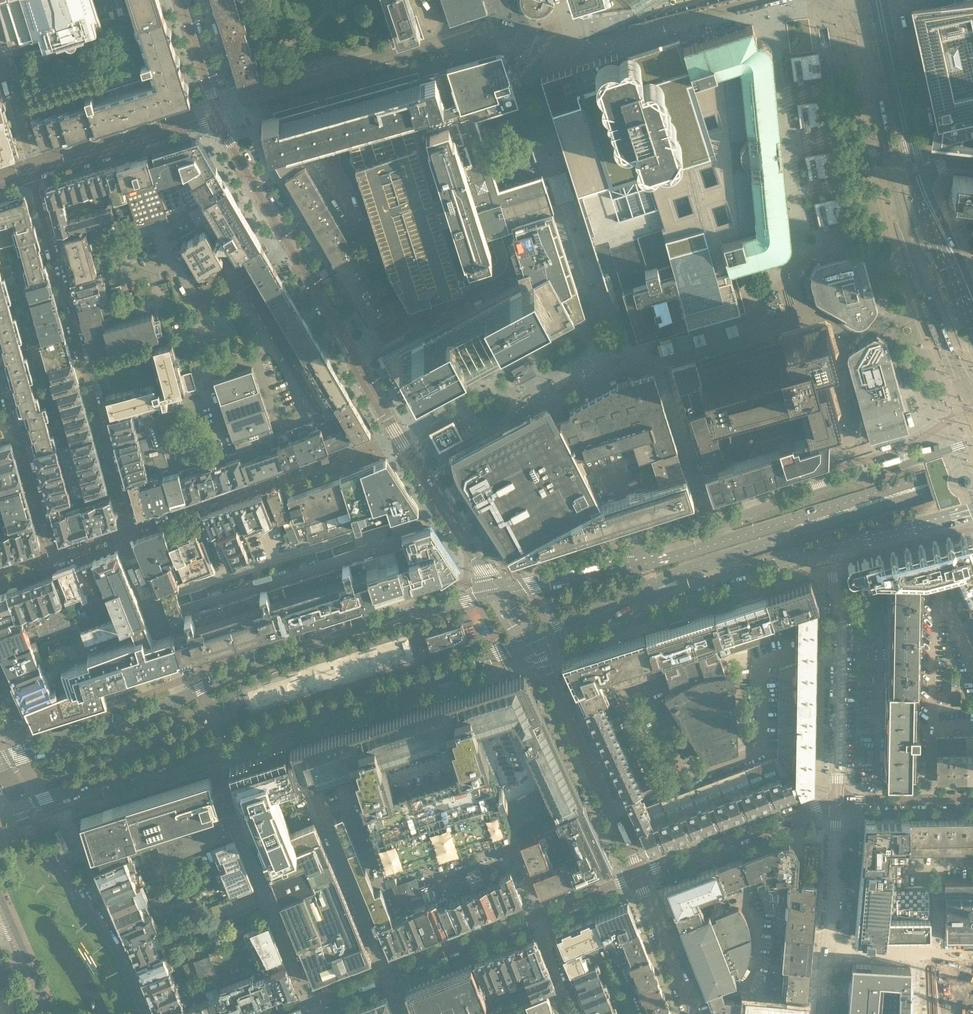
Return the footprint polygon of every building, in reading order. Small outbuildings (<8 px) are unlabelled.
[(9,42),(39,33),(41,39),(43,47),(57,43),(57,45),(84,36),(84,34),(103,28),(94,0),(0,0),(0,6),(9,42)] [(114,1),(117,9),(109,11),(111,18),(126,13),(123,0),(117,0),(114,1)] [(159,0),(129,0),(132,10),(129,11),(132,20),(135,20),(137,25),(164,17),(159,0)] [(237,7),(235,0),(208,0),(211,7),(213,7),(216,14),(237,7)] [(409,0),(384,0),(387,10),(391,22),(389,22),(388,23),(396,40),(420,32),(411,3),(410,3),(409,0)] [(449,24),(487,12),(483,0),(441,0),(449,24)] [(575,0),(534,0),(537,20),(581,37),(585,36),(579,15),(575,0)] [(579,15),(634,6),(635,8),(637,7),(636,6),(643,1),(644,2),(646,1),(645,0),(576,0),(579,15)] [(786,0),(764,0),(772,31),(786,30),(785,11),(788,10),(786,0)] [(803,4),(802,0),(786,0),(788,10),(804,7),(803,4)] [(818,2),(817,2),(816,1),(814,0),(813,0),(813,2),(803,4),(804,7),(810,35),(819,34),(818,26),(817,15),(818,2)] [(841,22),(842,14),(842,11),(848,9),(850,2),(846,0),(841,0),(840,0),(839,1),(837,2),(835,3),(834,3),(832,4),(829,5),(827,19),(827,25),(829,33),(842,31),(841,22)] [(882,4),(892,46),(903,43),(894,5),(897,4),(896,0),(881,0),(882,4)] [(913,0),(896,0),(897,4),(894,5),(903,43),(917,40),(911,14),(915,13),(913,0)] [(937,2),(910,5),(911,11),(916,33),(937,125),(932,126),(929,148),(963,152),(972,153),(972,0),(953,0),(937,2)] [(953,286),(948,287),(895,64),(891,47),(887,31),(886,27),(886,26),(884,19),(882,12),(880,5),(871,7),(867,8),(860,10),(853,11),(842,14),(841,22),(844,35),(844,36),(845,41),(849,56),(853,74),(906,297),(901,298),(904,308),(906,315),(910,332),(912,335),(915,346),(918,355),(926,385),(930,399),(935,414),(916,420),(918,427),(840,459),(848,477),(851,485),(920,457),(929,462),(940,458),(946,456),(949,455),(958,452),(968,448),(972,446),(972,353),(969,340),(968,334),(964,324),(963,320),(958,304),(956,296),(953,286)] [(248,42),(244,31),(237,7),(216,14),(218,21),(215,22),(222,43),(225,42),(227,49),(248,42)] [(690,28),(699,25),(694,8),(685,10),(690,28)] [(679,26),(675,13),(664,16),(668,30),(679,26)] [(668,30),(664,16),(652,19),(657,33),(668,30)] [(41,147),(147,113),(190,100),(164,17),(137,25),(141,39),(134,41),(145,76),(83,96),(82,92),(29,108),(41,147)] [(762,40),(759,39),(757,39),(752,25),(684,46),(683,47),(692,77),(689,78),(711,146),(696,151),(713,213),(719,237),(728,269),(757,261),(779,255),(781,254),(783,253),(785,252),(787,250),(788,248),(789,246),(790,243),(790,241),(790,239),(782,158),(782,157),(781,157),(780,156),(779,156),(778,153),(782,152),(783,151),(783,146),(782,141),(780,139),(777,140),(777,136),(778,136),(779,135),(780,135),(780,134),(772,53),(771,50),(771,48),(769,46),(768,44),(766,42),(764,41),(762,40)] [(692,77),(683,47),(684,46),(681,37),(666,42),(654,46),(653,43),(625,51),(624,48),(590,60),(591,63),(582,65),(577,67),(585,90),(577,92),(580,103),(581,104),(586,120),(591,137),(596,154),(602,172),(609,194),(623,238),(663,227),(688,321),(739,307),(737,300),(728,269),(719,237),(713,213),(696,151),(711,146),(689,78),(692,77)] [(238,84),(259,78),(248,42),(227,49),(229,56),(226,57),(233,78),(236,77),(238,84)] [(475,118),(518,106),(511,81),(510,78),(501,52),(447,67),(447,69),(418,77),(426,105),(422,106),(423,109),(419,110),(421,118),(430,145),(428,145),(437,174),(488,158),(475,118)] [(800,59),(795,60),(794,60),(796,70),(797,74),(796,74),(797,79),(798,84),(803,83),(803,78),(817,76),(814,58),(800,59)] [(585,90),(577,67),(542,78),(553,111),(580,103),(577,92),(585,90)] [(408,80),(279,116),(279,115),(262,120),(270,150),(273,149),(273,150),(295,143),(296,146),(319,139),(321,146),(347,139),(370,132),(421,118),(419,110),(423,109),(422,106),(426,105),(418,77),(415,78),(417,83),(410,85),(408,80)] [(580,103),(553,111),(558,129),(586,120),(581,104),(580,103)] [(807,106),(801,107),(802,117),(803,117),(803,121),(802,121),(803,126),(804,126),(804,130),(810,130),(809,125),(823,123),(821,105),(807,106)] [(19,155),(6,115),(0,117),(0,161),(19,155)] [(446,202),(437,174),(428,145),(430,145),(421,118),(370,132),(347,139),(389,270),(409,304),(462,288),(459,278),(464,277),(455,247),(460,245),(459,244),(455,230),(446,202)] [(586,120),(558,129),(564,146),(591,137),(586,120)] [(179,189),(216,168),(199,139),(198,137),(152,151),(154,158),(150,160),(166,213),(185,207),(179,189)] [(591,137),(564,146),(565,151),(567,153),(568,156),(568,158),(569,163),(574,162),(596,154),(591,137)] [(302,148),(273,156),(272,156),(272,157),(273,157),(282,174),(308,159),(302,148)] [(602,172),(596,154),(574,162),(579,179),(602,172)] [(166,213),(150,160),(148,155),(116,165),(123,188),(124,188),(128,202),(132,213),(133,218),(136,227),(167,217),(166,213)] [(815,158),(809,159),(810,169),(811,169),(812,173),(811,173),(812,178),(813,178),(814,182),(819,181),(818,177),(832,174),(828,156),(815,158)] [(477,192),(473,180),(493,174),(488,158),(437,174),(446,202),(477,192)] [(123,188),(116,165),(104,169),(109,187),(110,190),(109,190),(112,199),(114,206),(128,202),(124,188),(123,188)] [(179,189),(185,207),(186,211),(227,187),(216,168),(179,189)] [(305,168),(285,180),(296,198),(316,186),(305,168)] [(109,187),(104,169),(94,172),(99,190),(104,188),(109,187)] [(99,190),(94,172),(84,175),(89,193),(94,191),(99,190)] [(586,201),(579,179),(571,181),(567,183),(566,182),(566,180),(565,179),(564,178),(564,177),(563,176),(563,174),(562,173),(561,172),(554,175),(554,176),(554,177),(554,179),(555,180),(555,181),(555,182),(555,184),(556,185),(556,186),(554,187),(550,188),(545,190),(552,212),(557,210),(564,208),(565,210),(565,212),(566,213),(567,214),(570,215),(572,214),(573,212),(573,209),(573,205),(578,203),(582,202),(586,201)] [(609,194),(602,172),(579,179),(586,201),(609,194)] [(955,173),(954,179),(953,180),(951,182),(950,183),(950,184),(949,186),(948,187),(947,188),(947,189),(947,191),(946,192),(946,194),(946,196),(946,197),(946,198),(947,200),(947,201),(948,203),(949,205),(949,206),(950,208),(952,209),(953,210),(954,211),(956,213),(958,213),(959,214),(961,215),(963,215),(964,215),(966,215),(969,215),(970,215),(972,214),(972,175),(955,173)] [(89,193),(84,175),(74,178),(79,196),(84,194),(89,193)] [(552,212),(545,190),(542,175),(498,189),(497,186),(477,192),(446,202),(455,230),(500,216),(499,214),(507,211),(511,225),(552,212)] [(79,196),(74,178),(64,181),(69,196),(69,199),(75,197),(79,196)] [(69,196),(64,181),(55,184),(59,202),(65,200),(65,198),(69,196)] [(55,184),(48,186),(46,191),(49,204),(59,202),(55,184)] [(307,216),(327,204),(316,186),(296,198),(307,216)] [(227,187),(186,211),(196,228),(178,238),(202,278),(243,254),(260,244),(227,187)] [(34,224),(33,225),(31,219),(32,219),(25,194),(22,195),(19,196),(20,198),(10,201),(9,199),(0,202),(0,222),(1,226),(6,245),(19,241),(38,236),(34,224)] [(648,333),(688,321),(663,227),(623,238),(609,194),(586,201),(598,237),(593,238),(611,296),(616,293),(626,324),(627,324),(630,333),(629,334),(630,338),(648,333)] [(114,218),(110,204),(107,205),(107,208),(105,209),(105,208),(103,209),(93,212),(92,212),(92,213),(78,217),(76,217),(76,218),(68,220),(64,208),(69,207),(67,199),(65,200),(59,202),(49,204),(58,235),(76,230),(77,234),(87,231),(86,227),(91,226),(92,229),(102,227),(102,226),(109,224),(108,222),(112,221),(111,219),(114,218)] [(824,205),(824,204),(819,205),(819,206),(818,206),(820,216),(821,215),(822,219),(821,219),(822,224),(823,224),(824,229),(829,228),(828,223),(842,220),(837,202),(824,205)] [(317,234),(337,222),(327,204),(307,216),(317,234)] [(508,240),(507,241),(508,241),(520,281),(382,355),(390,371),(392,370),(393,369),(397,376),(413,404),(436,392),(435,391),(442,387),(443,388),(492,362),(491,361),(498,358),(505,354),(506,355),(513,351),(512,351),(519,347),(520,348),(527,344),(526,343),(533,339),(534,340),(541,336),(540,336),(548,332),(555,329),(584,313),(577,293),(578,293),(564,248),(552,212),(511,225),(514,234),(513,234),(512,234),(512,235),(513,238),(509,239),(508,239),(508,240)] [(500,216),(455,230),(459,244),(484,236),(484,238),(486,238),(486,237),(505,231),(500,216)] [(337,222),(317,234),(328,252),(348,240),(337,222)] [(87,231),(77,234),(65,237),(63,238),(65,247),(73,276),(74,278),(75,278),(96,272),(93,261),(91,262),(87,248),(106,242),(102,227),(92,229),(91,226),(86,227),(87,231)] [(19,241),(30,281),(30,282),(48,276),(49,276),(45,264),(43,264),(42,259),(44,258),(43,252),(40,253),(39,248),(41,247),(38,236),(19,241)] [(484,236),(459,244),(460,245),(461,249),(462,249),(465,259),(466,258),(468,267),(491,260),(484,238),(484,236)] [(338,270),(358,259),(348,240),(328,252),(338,270)] [(269,258),(265,252),(260,244),(243,254),(246,259),(251,268),(269,258)] [(876,305),(864,261),(864,260),(863,259),(863,258),(862,257),(862,256),(860,255),(859,254),(857,254),(856,253),(855,253),(854,253),(853,253),(851,253),(820,262),(819,262),(817,263),(815,265),(814,267),(808,276),(809,277),(810,275),(812,276),(811,277),(811,278),(810,279),(810,280),(810,281),(810,282),(810,283),(815,300),(816,301),(816,302),(817,302),(817,303),(839,315),(845,318),(844,320),(842,319),(842,320),(854,327),(856,327),(858,328),(861,327),(862,327),(864,326),(866,325),(867,323),(874,314),(876,313),(876,310),(877,308),(876,305)] [(269,258),(251,268),(256,276),(256,277),(257,279),(275,268),(269,258)] [(349,288),(369,277),(358,259),(338,270),(349,288)] [(250,298),(263,290),(281,280),(275,268),(257,279),(244,287),(250,298)] [(73,290),(103,282),(100,274),(71,282),(73,290)] [(48,276),(30,282),(30,281),(25,283),(31,303),(54,296),(48,276)] [(360,307),(380,295),(369,277),(349,288),(360,307)] [(281,280),(263,290),(250,298),(257,309),(288,291),(281,280)] [(103,282),(73,290),(75,298),(100,290),(99,287),(105,286),(104,281),(103,282)] [(120,285),(111,288),(113,297),(122,294),(120,285)] [(100,290),(75,298),(78,307),(109,298),(109,297),(111,297),(108,288),(100,290)] [(0,291),(0,334),(16,330),(5,290),(0,291)] [(288,291),(257,309),(263,320),(294,302),(288,291)] [(778,292),(775,295),(771,299),(763,308),(784,313),(780,300),(778,292)] [(380,295),(360,307),(371,325),(390,313),(380,295)] [(54,296),(31,303),(36,323),(60,316),(54,296)] [(109,298),(78,307),(91,356),(117,348),(117,346),(125,344),(125,342),(131,340),(132,342),(140,340),(140,337),(148,335),(149,337),(151,337),(152,339),(158,337),(152,313),(104,326),(103,321),(105,320),(103,312),(113,309),(109,298)] [(294,302),(263,320),(270,331),(301,313),(294,302)] [(301,313),(270,331),(276,342),(307,324),(301,313)] [(60,316),(36,323),(42,342),(65,336),(60,316)] [(828,415),(829,375),(829,373),(827,373),(825,369),(829,368),(829,366),(829,364),(829,363),(829,361),(829,359),(828,357),(828,355),(827,354),(826,352),(835,349),(826,319),(815,321),(781,330),(782,336),(785,346),(782,347),(779,338),(778,337),(762,341),(743,347),(721,353),(694,360),(695,361),(699,376),(702,388),(707,406),(708,409),(713,424),(715,424),(716,425),(721,423),(722,422),(776,407),(777,410),(776,411),(778,417),(779,417),(800,411),(802,410),(805,421),(807,420),(821,416),(828,415)] [(736,323),(725,326),(728,338),(739,335),(736,323)] [(307,324),(276,342),(283,353),(296,346),(314,335),(307,324)] [(0,334),(0,345),(0,346),(2,346),(3,351),(1,352),(3,358),(5,357),(6,362),(5,363),(8,374),(27,369),(16,330),(0,334)] [(704,332),(692,335),(695,347),(707,343),(704,332)] [(897,380),(886,343),(886,341),(885,340),(884,338),(882,337),(876,334),(876,335),(878,336),(877,338),(876,337),(875,337),(874,337),(873,337),(872,337),(855,347),(852,350),(851,350),(850,351),(849,352),(848,353),(848,354),(847,355),(847,356),(847,357),(847,358),(847,359),(847,360),(848,362),(866,426),(868,435),(870,441),(880,438),(889,436),(908,430),(902,407),(903,407),(904,408),(905,408),(897,380)] [(314,335),(296,346),(283,353),(290,365),(295,362),(303,357),(321,347),(314,335)] [(65,336),(42,342),(30,345),(34,358),(44,355),(69,349),(65,336)] [(671,340),(660,344),(663,355),(675,352),(671,340)] [(168,402),(166,396),(185,390),(172,342),(154,347),(166,391),(160,393),(159,388),(155,389),(154,383),(106,396),(107,400),(108,399),(109,403),(108,403),(110,414),(162,400),(163,404),(168,402)] [(309,386),(335,371),(321,347),(303,357),(295,362),(296,365),(298,368),(300,371),(301,373),(302,375),(305,379),(307,383),(309,386)] [(72,360),(69,349),(44,355),(47,368),(49,367),(72,360)] [(75,373),(72,360),(49,367),(47,368),(44,369),(46,374),(50,372),(52,379),(75,373)] [(699,376),(695,361),(672,367),(675,378),(687,415),(703,410),(708,409),(707,406),(702,388),(699,376)] [(513,372),(515,377),(514,378),(513,378),(513,379),(513,380),(513,381),(514,382),(515,383),(516,383),(517,383),(518,382),(519,382),(519,381),(519,380),(528,375),(529,375),(529,374),(530,374),(530,373),(531,372),(531,371),(531,370),(530,369),(530,368),(529,367),(528,366),(527,366),(526,366),(525,366),(524,366),(523,366),(513,372)] [(274,435),(254,375),(252,367),(214,380),(237,451),(247,478),(285,465),(274,435)] [(27,369),(8,374),(11,386),(13,386),(17,402),(35,397),(27,369)] [(323,410),(349,395),(335,371),(309,386),(310,389),(312,391),(313,394),(315,397),(316,399),(318,401),(319,404),(321,407),(323,410)] [(191,372),(183,374),(188,391),(196,389),(191,372)] [(617,384),(580,403),(571,409),(569,410),(570,413),(571,416),(560,422),(561,424),(577,456),(581,454),(631,439),(638,460),(676,447),(671,430),(652,372),(627,380),(621,382),(617,384)] [(75,373),(52,379),(50,380),(54,393),(57,392),(79,386),(75,373)] [(79,386),(57,392),(64,418),(86,412),(79,386)] [(349,395),(323,410),(321,411),(322,411),(326,420),(336,416),(344,430),(350,439),(353,438),(354,439),(356,438),(368,433),(369,429),(349,395)] [(32,440),(35,452),(54,447),(43,407),(38,408),(35,397),(17,402),(16,402),(19,414),(24,413),(27,424),(29,424),(30,429),(28,429),(30,435),(32,435),(33,440),(32,440)] [(601,502),(577,456),(561,424),(560,422),(551,406),(542,411),(531,417),(454,458),(456,469),(459,479),(465,488),(485,519),(489,525),(499,541),(507,552),(601,502)] [(170,468),(150,409),(140,411),(146,430),(147,437),(139,439),(138,439),(140,447),(143,456),(145,466),(148,475),(153,474),(161,471),(171,504),(171,505),(186,500),(177,466),(170,468)] [(706,419),(703,410),(687,415),(686,416),(689,425),(706,419)] [(86,412),(64,418),(71,443),(72,442),(93,436),(86,412)] [(131,414),(109,419),(112,431),(134,425),(131,414)] [(326,421),(319,424),(328,449),(350,440),(350,439),(344,430),(336,416),(326,420),(326,421)] [(709,428),(706,419),(689,425),(691,434),(709,428)] [(313,421),(307,423),(316,453),(328,449),(319,424),(313,421)] [(440,448),(461,437),(452,421),(431,432),(440,448)] [(307,423),(289,430),(292,439),(299,460),(316,453),(307,423)] [(134,425),(112,431),(115,443),(137,437),(136,433),(134,425)] [(827,458),(827,448),(828,425),(822,425),(822,426),(808,425),(807,425),(806,425),(756,441),(749,455),(725,463),(704,470),(712,494),(827,458)] [(712,436),(710,430),(709,428),(691,434),(694,442),(712,436)] [(146,430),(136,433),(137,437),(138,439),(139,439),(147,437),(146,430)] [(289,430),(274,435),(285,465),(299,460),(292,439),(289,430)] [(716,435),(712,436),(694,442),(697,452),(719,445),(716,435)] [(93,436),(72,442),(79,468),(100,462),(93,436)] [(140,447),(138,439),(137,437),(115,443),(118,453),(140,447)] [(11,442),(0,445),(0,461),(15,457),(11,442)] [(722,454),(719,445),(697,452),(700,460),(722,454)] [(54,447),(35,452),(42,480),(64,474),(56,446),(54,447)] [(143,456),(140,447),(118,453),(121,462),(143,456)] [(511,559),(623,523),(665,508),(680,503),(693,498),(685,475),(676,447),(638,460),(647,487),(625,494),(601,502),(507,552),(511,559)] [(247,478),(237,451),(226,455),(235,483),(247,478)] [(725,463),(722,454),(700,460),(703,469),(704,469),(704,470),(725,463)] [(235,483),(226,455),(215,458),(223,487),(235,483)] [(145,466),(143,456),(121,462),(123,472),(145,466)] [(15,457),(0,461),(0,475),(19,470),(15,457)] [(223,487),(215,458),(199,463),(199,462),(196,463),(205,493),(223,487)] [(386,458),(376,462),(339,477),(347,499),(356,528),(418,508),(401,480),(391,467),(386,458)] [(107,488),(100,462),(79,468),(86,495),(107,488)] [(205,493),(196,463),(182,467),(182,465),(177,466),(186,500),(205,493)] [(148,475),(145,466),(123,472),(126,482),(138,478),(146,476),(148,475)] [(19,470),(0,475),(0,492),(23,486),(19,470)] [(171,504),(161,471),(153,474),(163,507),(171,504)] [(64,474),(42,480),(46,493),(67,487),(64,474)] [(153,474),(148,475),(146,476),(155,510),(163,507),(153,474)] [(155,510),(146,476),(138,478),(147,513),(155,510)] [(356,528),(347,499),(339,477),(313,487),(329,537),(356,528)] [(147,513),(138,478),(126,482),(135,514),(139,516),(147,513)] [(0,492),(0,496),(3,506),(27,499),(23,486),(0,492)] [(67,487),(46,493),(50,506),(59,503),(64,501),(71,499),(67,487)] [(329,537),(313,487),(287,497),(296,525),(303,523),(307,536),(309,541),(310,541),(310,542),(329,537)] [(279,488),(267,492),(278,520),(282,519),(288,531),(283,533),(288,543),(298,539),(283,498),(279,488)] [(109,491),(94,494),(95,500),(110,496),(109,491)] [(262,494),(272,521),(273,523),(278,521),(278,520),(267,492),(262,494)] [(262,493),(246,499),(255,522),(262,519),(264,524),(272,521),(262,494),(262,493)] [(116,519),(110,496),(95,501),(102,527),(114,523),(116,519)] [(78,497),(71,499),(64,501),(67,511),(74,536),(88,531),(81,505),(78,497)] [(283,498),(298,539),(307,536),(303,523),(296,525),(287,497),(283,498)] [(27,499),(3,506),(6,519),(31,512),(27,499)] [(246,499),(231,504),(238,523),(240,527),(242,526),(255,522),(246,499)] [(95,501),(81,505),(88,531),(102,527),(95,501)] [(74,536),(67,511),(62,512),(59,503),(50,506),(58,538),(62,540),(74,536)] [(238,523),(231,504),(224,507),(231,526),(234,525),(238,523)] [(231,526),(224,507),(216,509),(224,528),(231,526)] [(224,528),(216,509),(208,512),(216,531),(224,528)] [(31,512),(6,519),(9,527),(18,524),(19,528),(21,527),(34,524),(31,512)] [(216,531),(208,512),(202,514),(201,517),(208,534),(214,532),(216,531)] [(10,531),(3,533),(1,523),(0,523),(0,542),(5,559),(16,555),(10,531)] [(40,544),(34,524),(21,527),(28,551),(38,548),(39,547),(39,546),(40,546),(40,545),(40,544)] [(216,537),(236,531),(234,525),(231,526),(224,528),(216,531),(214,532),(216,537)] [(458,569),(430,526),(402,534),(405,546),(397,549),(408,585),(450,572),(458,569)] [(28,551),(21,527),(19,528),(16,529),(10,531),(16,555),(28,551)] [(174,557),(168,541),(163,528),(138,538),(135,542),(146,568),(174,557)] [(215,570),(202,538),(201,538),(198,529),(196,530),(195,530),(194,528),(171,538),(172,539),(171,540),(168,541),(174,557),(184,580),(193,576),(194,578),(193,578),(194,579),(215,570)] [(236,531),(216,537),(220,546),(240,539),(236,531)] [(972,537),(970,533),(966,534),(962,532),(959,536),(952,538),(948,536),(945,539),(938,541),(933,539),(931,543),(924,544),(920,542),(917,546),(910,548),(906,546),(903,550),(896,551),(892,549),(889,553),(882,555),(878,552),(877,553),(871,554),(870,555),(865,556),(864,555),(863,557),(858,558),(857,557),(856,558),(850,560),(849,559),(846,566),(846,567),(846,568),(846,569),(846,571),(847,574),(847,575),(848,576),(848,577),(849,577),(850,578),(851,578),(852,578),(853,578),(854,578),(859,577),(859,578),(860,579),(861,579),(862,579),(870,577),(875,576),(883,576),(887,576),(924,577),(939,574),(956,612),(957,612),(972,604),(972,537)] [(240,539),(220,546),(224,555),(243,548),(240,539)] [(248,558),(243,548),(224,555),(228,565),(248,558)] [(408,585),(397,549),(362,560),(373,596),(408,585)] [(142,612),(122,563),(117,551),(93,560),(101,583),(105,593),(115,589),(126,614),(130,625),(130,626),(132,625),(145,621),(145,620),(144,618),(144,619),(141,612),(142,612)] [(184,580),(174,557),(146,568),(155,591),(178,582),(184,580)] [(101,583),(93,560),(76,566),(85,589),(90,587),(91,590),(97,588),(99,595),(105,593),(101,583)] [(182,657),(373,596),(362,560),(184,616),(170,621),(174,633),(182,657)] [(85,589),(76,566),(67,569),(77,596),(86,593),(85,589)] [(77,596),(67,569),(58,573),(67,596),(68,595),(69,599),(77,596)] [(58,573),(52,575),(61,598),(67,596),(58,573)] [(52,575),(41,579),(50,606),(62,601),(61,598),(52,575)] [(924,577),(887,576),(887,612),(922,613),(924,577)] [(41,579),(29,584),(39,610),(50,606),(41,579)] [(818,606),(810,581),(766,595),(767,599),(774,620),(816,607),(818,606)] [(177,592),(175,587),(178,587),(178,586),(179,586),(179,585),(178,582),(155,591),(156,592),(156,593),(157,593),(161,592),(163,597),(168,614),(170,621),(184,616),(182,610),(177,592)] [(39,610),(29,584),(18,588),(28,614),(36,611),(39,610)] [(18,588),(7,592),(13,608),(16,616),(15,616),(16,619),(28,614),(18,588)] [(13,608),(7,592),(0,595),(0,612),(13,608)] [(776,626),(774,620),(767,599),(766,595),(714,611),(727,654),(781,637),(777,625),(776,626)] [(957,612),(969,639),(972,637),(972,604),(957,612)] [(71,623),(65,606),(38,616),(36,611),(28,614),(30,618),(27,619),(34,635),(39,633),(39,635),(71,623)] [(816,629),(816,607),(774,620),(776,626),(777,625),(781,637),(798,637),(798,629),(816,629)] [(0,612),(0,630),(13,625),(10,618),(15,616),(16,616),(13,608),(0,612)] [(714,611),(688,619),(645,633),(647,639),(653,658),(658,675),(663,674),(664,677),(666,677),(669,687),(671,687),(672,690),(665,695),(672,707),(672,708),(675,713),(675,712),(694,742),(700,750),(705,759),(737,749),(737,739),(736,729),(734,673),(725,673),(720,656),(727,654),(714,611)] [(922,613),(887,612),(886,648),(921,649),(922,613)] [(121,628),(116,618),(116,616),(81,629),(80,626),(77,629),(78,632),(77,633),(82,644),(86,643),(85,641),(121,628)] [(27,619),(22,621),(13,625),(0,630),(0,650),(1,652),(17,646),(16,643),(18,642),(19,645),(30,641),(35,639),(34,636),(34,635),(27,619)] [(99,683),(161,664),(170,661),(182,657),(174,633),(161,636),(154,639),(154,638),(153,639),(150,632),(145,621),(132,625),(130,626),(135,638),(88,655),(89,659),(61,668),(68,689),(53,695),(25,706),(29,717),(31,720),(39,725),(107,703),(102,686),(100,686),(99,683)] [(434,632),(425,634),(430,650),(455,642),(465,638),(461,624),(434,632)] [(797,673),(815,673),(816,651),(816,629),(798,629),(798,637),(798,651),(797,662),(797,673)] [(658,675),(653,658),(647,639),(645,633),(561,660),(584,709),(615,695),(613,690),(658,675)] [(30,641),(19,645),(20,646),(19,647),(19,649),(17,646),(1,652),(9,672),(38,660),(39,660),(43,659),(39,649),(41,648),(40,646),(38,647),(35,639),(30,641)] [(877,662),(877,647),(863,647),(863,662),(877,662)] [(921,649),(886,648),(886,684),(919,685),(921,649)] [(38,660),(9,672),(14,682),(43,671),(39,660),(38,660)] [(815,695),(815,673),(797,673),(797,662),(779,667),(779,694),(815,695)] [(47,669),(43,671),(14,682),(20,696),(49,684),(47,680),(50,678),(47,669)] [(293,753),(289,754),(297,779),(306,776),(310,775),(312,780),(317,778),(353,767),(354,771),(364,802),(385,868),(386,870),(387,874),(396,871),(394,865),(509,829),(505,818),(501,804),(507,802),(507,801),(508,801),(527,792),(541,785),(547,797),(554,812),(556,816),(561,813),(557,804),(575,797),(579,805),(583,803),(583,804),(584,803),(575,784),(539,704),(524,672),(301,743),(301,744),(296,745),(291,747),(293,753)] [(959,677),(951,677),(951,690),(959,690),(959,677)] [(49,684),(20,696),(25,706),(53,695),(55,694),(50,684),(49,684)] [(919,685),(886,684),(884,756),(884,770),(884,777),(917,778),(919,685)] [(950,704),(954,704),(960,704),(960,692),(950,692),(950,704)] [(815,695),(779,694),(778,716),(814,717),(815,695)] [(629,725),(622,710),(615,695),(584,709),(598,739),(629,725)] [(814,717),(778,716),(778,737),(814,738),(814,717)] [(642,754),(636,739),(629,725),(598,739),(611,768),(642,754)] [(744,728),(737,728),(736,729),(737,739),(738,739),(738,737),(744,737),(744,728)] [(8,786),(10,790),(32,780),(40,776),(43,774),(42,773),(62,765),(58,755),(50,739),(48,734),(29,744),(26,739),(9,747),(9,742),(0,729),(0,790),(8,786)] [(966,778),(966,736),(936,736),(936,779),(948,779),(949,775),(952,775),(954,775),(955,778),(966,778)] [(814,738),(778,737),(778,756),(776,756),(777,759),(814,759),(814,738)] [(700,750),(694,742),(689,745),(694,753),(698,750),(699,751),(700,750)] [(297,780),(297,779),(289,754),(287,754),(285,748),(229,766),(231,772),(230,773),(231,775),(212,781),(220,804),(237,799),(238,798),(246,796),(265,843),(258,846),(264,860),(320,837),(314,822),(291,832),(272,787),(297,780)] [(653,786),(654,780),(642,754),(611,768),(625,798),(637,792),(653,786)] [(813,788),(814,759),(777,759),(776,756),(773,758),(782,782),(784,789),(787,797),(813,788)] [(784,789),(782,782),(773,758),(745,768),(759,808),(787,797),(784,789)] [(875,775),(875,762),(865,761),(864,775),(875,775)] [(759,808),(745,768),(731,773),(745,813),(759,808)] [(731,773),(717,778),(732,818),(745,813),(731,773)] [(228,825),(220,804),(212,781),(211,778),(128,804),(99,813),(87,817),(74,821),(80,833),(95,869),(129,854),(136,851),(156,843),(164,863),(231,835),(230,830),(228,825)] [(717,778),(703,784),(718,823),(732,818),(717,778)] [(703,784),(689,789),(704,828),(718,823),(703,784)] [(689,789),(675,794),(690,833),(704,828),(689,789)] [(653,825),(644,806),(638,794),(637,792),(625,798),(628,806),(639,830),(653,825)] [(690,833),(675,794),(662,799),(669,818),(676,839),(690,833)] [(573,856),(566,860),(574,880),(596,871),(596,872),(611,866),(611,865),(612,865),(602,844),(583,804),(583,803),(579,805),(575,797),(557,804),(561,813),(556,816),(559,823),(571,850),(570,850),(573,856)] [(676,839),(669,818),(662,799),(644,806),(653,825),(639,830),(648,849),(676,839)] [(343,813),(333,817),(361,884),(363,890),(375,918),(390,912),(380,889),(375,891),(373,886),(370,881),(343,813)] [(937,854),(936,818),(909,819),(909,838),(909,855),(937,854)] [(965,854),(965,818),(936,818),(937,854),(965,854)] [(965,818),(965,854),(972,854),(972,818),(965,818)] [(909,855),(909,838),(909,819),(865,819),(865,821),(861,863),(903,863),(903,855),(909,855)] [(540,893),(574,880),(566,860),(554,829),(520,841),(540,893)] [(320,837),(264,860),(264,861),(270,874),(269,875),(298,944),(313,982),(330,975),(353,966),(371,960),(366,948),(330,859),(320,837)] [(238,849),(234,840),(212,849),(206,852),(210,861),(216,858),(238,849)] [(762,872),(765,883),(796,878),(796,874),(795,874),(795,869),(796,869),(797,856),(797,855),(796,855),(797,853),(795,853),(794,848),(788,844),(778,844),(763,849),(741,857),(748,876),(748,877),(762,872)] [(253,886),(245,867),(238,849),(216,858),(230,893),(237,890),(238,892),(253,886)] [(134,869),(136,869),(135,868),(140,866),(139,864),(141,863),(136,851),(129,854),(95,869),(101,883),(134,869)] [(741,857),(732,861),(717,866),(727,893),(742,888),(739,879),(748,876),(741,857)] [(930,918),(930,885),(903,885),(903,863),(861,863),(855,936),(884,938),(885,938),(886,938),(886,936),(896,936),(896,938),(897,938),(897,936),(900,936),(900,938),(901,938),(901,936),(912,936),(912,938),(913,938),(913,936),(917,936),(916,938),(917,938),(917,936),(929,936),(928,937),(930,937),(930,918)] [(674,914),(675,914),(698,905),(714,899),(727,893),(717,866),(664,886),(674,914)] [(496,911),(484,880),(478,867),(466,873),(471,885),(483,916),(496,911)] [(134,869),(101,883),(107,898),(141,884),(145,882),(140,872),(136,874),(134,869)] [(514,881),(510,871),(505,873),(499,875),(503,886),(505,885),(514,881)] [(483,916),(471,885),(466,873),(452,878),(469,921),(483,916)] [(513,904),(505,885),(503,886),(499,875),(499,874),(492,877),(504,907),(513,904)] [(438,933),(419,886),(415,877),(404,882),(415,909),(427,938),(438,933)] [(504,907),(492,877),(484,880),(496,911),(504,907)] [(469,921),(452,878),(440,883),(457,926),(469,921)] [(813,917),(816,882),(801,881),(801,882),(795,881),(796,878),(765,883),(757,886),(766,913),(774,914),(813,917)] [(972,939),(972,880),(944,880),(945,939),(972,939)] [(520,898),(514,881),(505,885),(513,904),(519,902),(520,898)] [(392,886),(403,914),(415,909),(404,882),(392,886)] [(447,930),(430,886),(428,882),(419,886),(438,933),(447,930)] [(457,926),(440,883),(440,882),(430,886),(447,930),(457,926)] [(147,899),(141,884),(107,898),(114,913),(145,900),(147,899)] [(197,902),(205,899),(202,891),(194,895),(197,902)] [(720,915),(714,899),(698,905),(703,918),(709,916),(733,977),(738,975),(739,977),(741,975),(742,972),(744,970),(745,968),(746,965),(747,963),(748,960),(749,957),(749,955),(750,952),(750,948),(750,945),(751,942),(750,939),(750,936),(750,933),(749,930),(748,927),(748,925),(747,922),(746,920),(745,918),(744,916),(742,913),(741,911),(740,909),(738,907),(720,915)] [(136,918),(150,912),(145,900),(114,913),(120,928),(137,921),(136,918)] [(180,904),(186,917),(191,915),(185,902),(180,904)] [(191,914),(206,908),(203,902),(189,909),(191,914)] [(637,926),(627,902),(594,915),(602,935),(604,939),(606,938),(637,926)] [(264,914),(260,904),(249,909),(249,910),(218,922),(222,932),(253,920),(253,919),(264,914)] [(698,905),(675,914),(680,927),(703,918),(698,905)] [(415,909),(403,914),(404,916),(414,942),(427,938),(415,909)] [(158,929),(151,912),(150,912),(136,918),(137,921),(120,928),(126,942),(127,942),(149,932),(155,930),(158,929)] [(390,912),(375,918),(380,930),(393,925),(392,921),(394,920),(390,912)] [(813,917),(774,914),(773,932),(785,933),(811,935),(813,917)] [(594,915),(555,931),(564,951),(602,935),(594,915)] [(414,942),(404,916),(394,920),(392,921),(393,925),(402,947),(414,942)] [(709,916),(703,918),(680,927),(706,994),(708,993),(720,988),(735,982),(733,977),(709,916)] [(285,966),(268,923),(244,933),(257,966),(258,965),(275,959),(279,969),(285,966)] [(402,947),(393,925),(380,930),(389,953),(402,947)] [(648,955),(637,926),(606,938),(617,967),(618,966),(618,967),(648,955)] [(149,932),(127,942),(129,947),(128,947),(135,961),(137,966),(147,962),(153,959),(166,954),(161,944),(155,930),(149,932)] [(808,967),(811,935),(785,933),(782,965),(808,967)] [(602,940),(604,939),(602,935),(564,951),(566,956),(563,957),(569,973),(572,972),(593,964),(595,963),(609,957),(602,940)] [(533,939),(526,942),(537,969),(546,965),(537,941),(533,939)] [(526,942),(513,947),(523,974),(537,969),(526,942)] [(189,959),(200,954),(198,949),(192,951),(190,945),(185,947),(189,959)] [(523,974),(513,947),(504,950),(512,973),(514,977),(523,974)] [(512,973),(504,950),(494,954),(503,977),(502,977),(507,986),(515,983),(514,977),(512,973)] [(147,962),(137,966),(142,979),(169,968),(173,967),(167,953),(166,954),(153,959),(154,962),(148,964),(147,962)] [(194,959),(208,997),(222,991),(223,991),(219,982),(208,954),(208,953),(194,959)] [(503,977),(494,954),(484,958),(496,988),(498,994),(509,990),(507,986),(502,977),(503,977)] [(648,955),(618,967),(624,981),(654,969),(648,955)] [(496,988),(484,958),(474,962),(486,992),(496,988)] [(197,972),(193,959),(188,961),(193,974),(197,972)] [(284,993),(275,970),(279,969),(275,959),(258,965),(259,966),(263,976),(271,998),(284,993)] [(471,964),(471,963),(443,974),(432,978),(405,989),(415,1013),(453,1013),(486,1001),(483,995),(484,995),(483,990),(481,990),(471,964)] [(593,964),(572,972),(576,983),(574,983),(576,988),(578,987),(582,997),(605,988),(595,963),(593,964)] [(805,999),(808,967),(782,965),(770,964),(768,987),(780,988),(779,997),(805,999)] [(848,1013),(909,1013),(910,967),(852,964),(848,1013)] [(526,982),(549,973),(546,965),(537,969),(523,974),(526,982)] [(271,998),(263,976),(259,966),(250,970),(253,979),(253,980),(252,980),(261,1003),(271,998)] [(286,967),(285,966),(279,969),(275,970),(284,993),(292,990),(293,990),(293,989),(294,988),(294,987),(286,967)] [(934,1013),(972,1013),(972,967),(934,966),(934,1013)] [(169,968),(142,979),(146,988),(148,993),(175,982),(173,977),(176,976),(173,967),(169,968)] [(654,969),(624,981),(630,995),(659,983),(654,969)] [(249,970),(219,982),(223,991),(237,986),(252,980),(253,980),(249,970)] [(521,992),(552,980),(549,973),(526,982),(516,985),(518,989),(519,993),(521,992)] [(252,980),(237,986),(246,1008),(261,1003),(252,980)] [(552,980),(521,992),(524,1000),(546,992),(555,988),(552,980)] [(180,996),(186,994),(182,984),(177,986),(175,982),(148,993),(150,998),(151,998),(155,1007),(180,996)] [(515,983),(507,986),(509,990),(510,992),(518,989),(516,985),(515,983)] [(659,983),(630,995),(635,1009),(665,998),(659,983)] [(237,986),(223,991),(222,991),(231,1013),(246,1008),(237,986)] [(207,997),(203,987),(200,988),(199,988),(202,995),(194,998),(196,1002),(207,997)] [(780,988),(768,987),(767,996),(779,997),(780,988)] [(582,997),(586,1007),(584,1008),(586,1012),(588,1011),(589,1013),(610,1013),(614,1012),(605,988),(582,997)] [(739,992),(724,997),(720,988),(708,993),(712,1002),(710,1003),(713,1012),(719,1010),(743,1012),(744,994),(740,993),(739,992)] [(222,991),(208,997),(207,997),(214,1013),(231,1013),(222,991)] [(546,993),(525,1002),(523,1003),(526,1013),(529,1012),(530,1013),(554,1013),(546,993)] [(743,1013),(804,1013),(805,999),(779,997),(767,996),(744,994),(743,1013)] [(185,1007),(180,996),(155,1007),(154,1007),(157,1013),(167,1013),(185,1007)] [(376,1000),(381,1013),(393,1013),(386,996),(376,1000)] [(207,997),(196,1002),(200,1013),(214,1013),(207,997)] [(635,1009),(637,1013),(664,1013),(670,1012),(665,998),(635,1009)] [(366,1004),(370,1013),(381,1013),(376,1000),(366,1004)] [(486,1001),(453,1013),(492,1013),(486,1001)] [(196,1002),(185,1007),(187,1013),(200,1013),(196,1002)] [(366,1004),(357,1007),(359,1013),(370,1013),(366,1004)]
